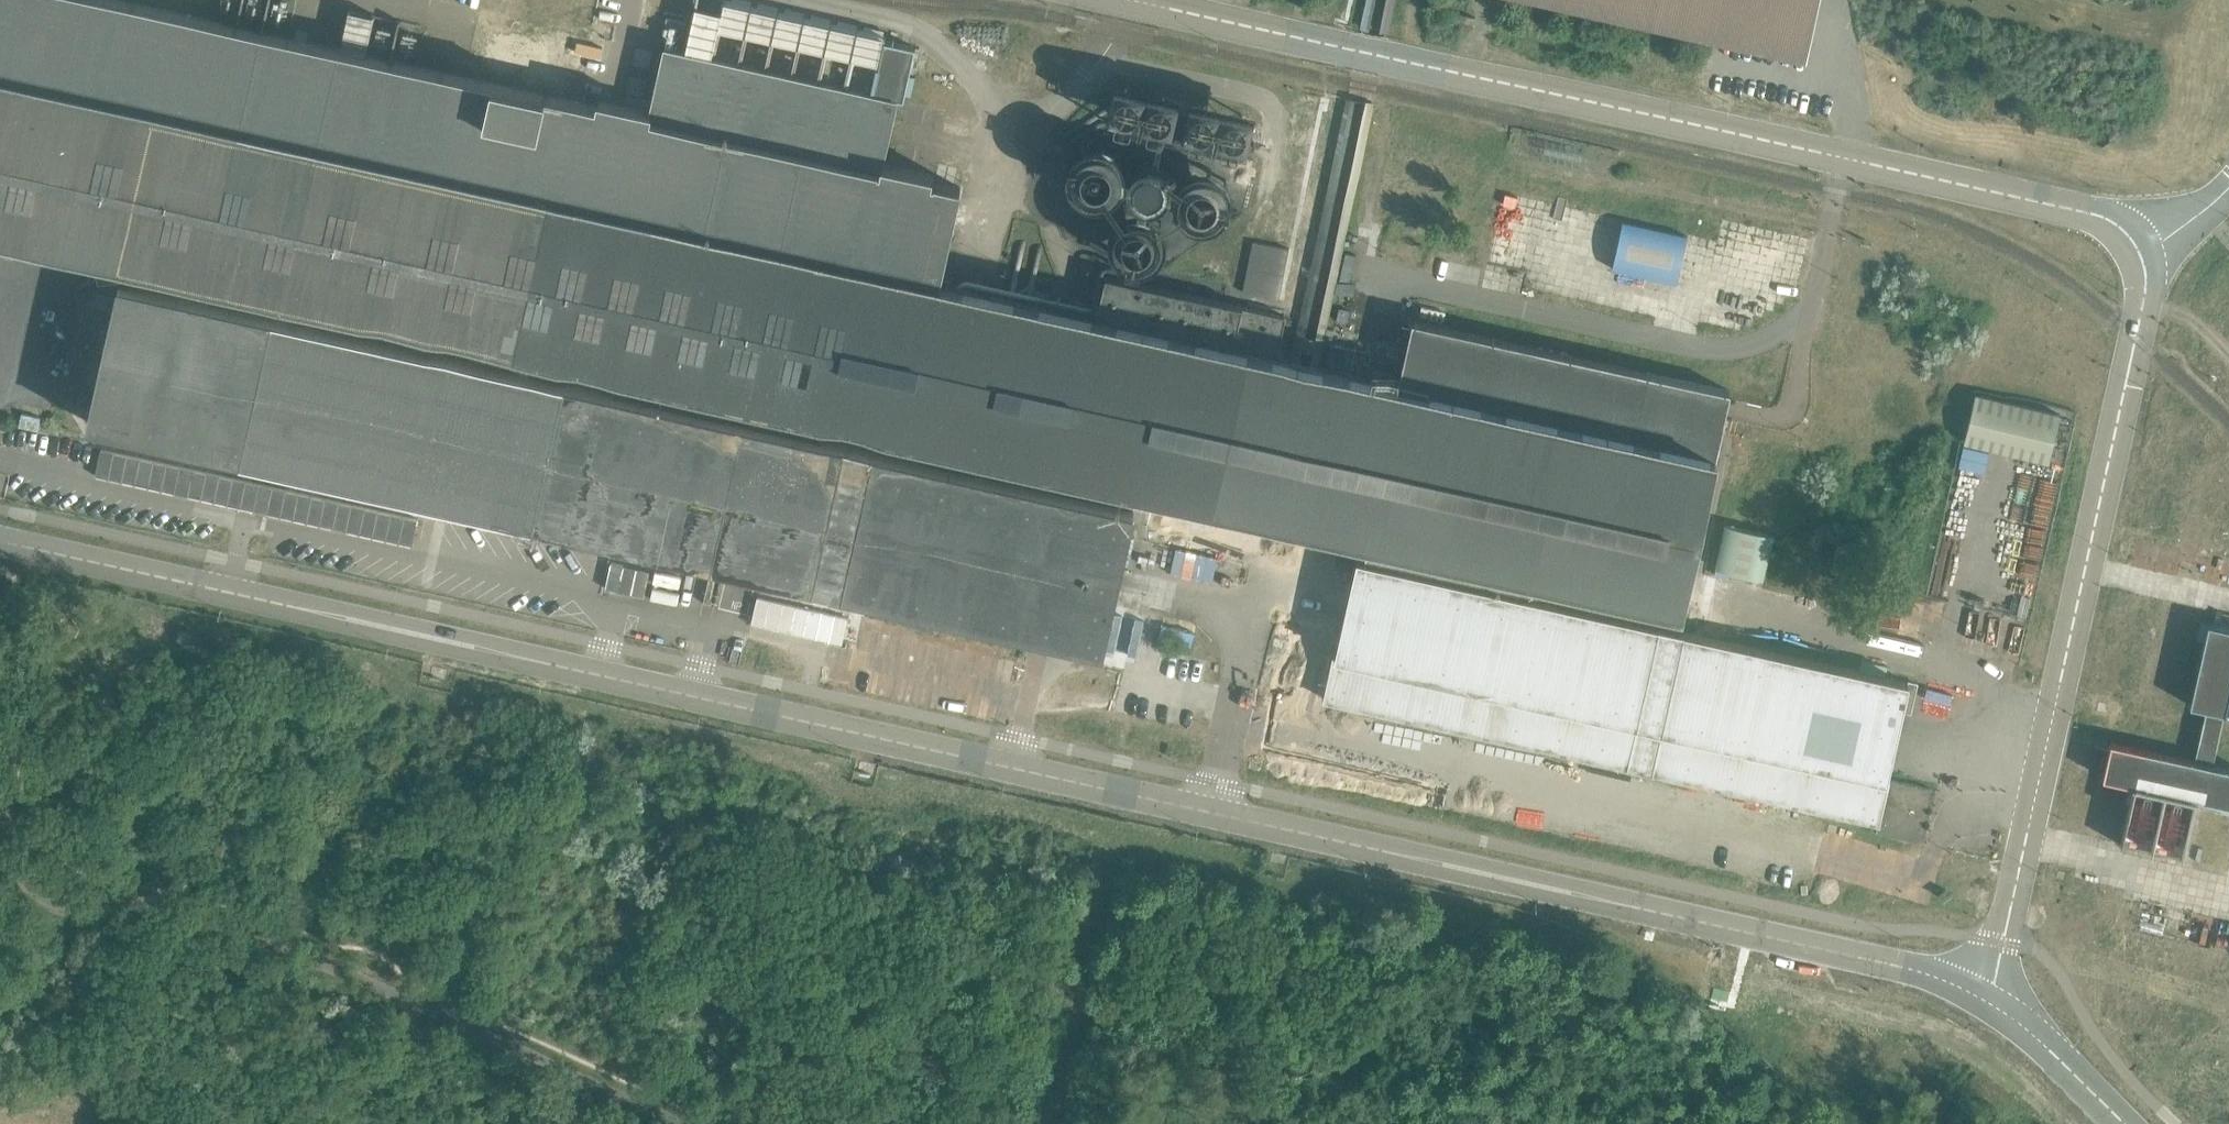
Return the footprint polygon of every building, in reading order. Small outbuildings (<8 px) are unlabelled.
[(39,248),(40,241),(52,243),(51,250),(65,253),(66,246),(96,253),(96,254),(99,271),(100,278),(124,275),(122,284),(120,283),(116,302),(114,312),(114,313),(99,377),(96,390),(91,411),(89,423),(231,455),(247,458),(266,462),(460,506),(463,506),(475,509),(476,509),(1032,633),(1052,638),(1083,645),(1089,646),(1090,646),(1102,649),(1111,611),(1111,608),(1115,591),(1121,562),(1130,528),(1134,509),(1132,509),(1137,486),(1295,521),(1323,527),(1324,527),(1341,531),(1349,533),(1370,538),(1365,561),(1357,559),(1353,578),(1336,656),(1333,655),(1323,699),(1329,700),(1349,705),(1877,824),(1875,831),(1918,841),(1924,818),(1925,812),(1930,789),(1887,779),(1888,774),(1893,753),(1893,750),(1902,713),(1903,711),(1905,701),(1909,682),(1883,676),(1542,600),(1547,577),(1680,607),(1684,590),(1688,573),(1717,441),(1720,427),(1723,417),(1727,398),(1728,390),(1413,320),(1398,384),(1377,379),(1382,360),(1373,358),(1374,353),(1330,343),(1324,368),(1292,360),(1276,357),(1285,316),(1105,276),(1096,317),(1054,307),(1030,302),(995,294),(942,282),(963,188),(932,181),(934,174),(912,169),(882,162),(887,140),(892,119),(897,98),(684,51),(665,46),(661,63),(650,110),(620,104),(599,99),(597,106),(580,102),(572,100),(571,100),(339,48),(323,45),(288,37),(123,0),(0,0),(0,239),(39,248)] [(571,31),(579,0),(550,0),(544,24),(571,31)] [(1744,30),(1747,19),(1750,19),(1748,29),(1757,31),(1760,22),(1767,23),(1774,24),(1781,24),(1788,23),(1794,21),(1792,11),(1798,9),(1806,7),(1798,5),(1800,0),(1610,0),(1744,30)] [(492,78),(571,95),(576,68),(563,65),(569,37),(484,19),(475,66),(493,70),(492,78)] [(1128,170),(1127,165),(1126,159),(1123,155),(1119,148),(1114,145),(1109,142),(1103,141),(1097,140),(1091,141),(1087,143),(1081,146),(1078,148),(1073,154),(1071,158),(1069,165),(1068,171),(1069,177),(1071,182),(1074,187),(1078,191),(1084,196),(1088,198),(1094,199),(1099,199),(1104,199),(1110,197),(1116,194),(1119,191),(1123,186),(1126,180),(1128,170)] [(1173,183),(1174,182),(1173,178),(1172,173),(1169,169),(1166,166),(1161,162),(1156,160),(1151,160),(1146,160),(1142,162),(1135,167),(1132,170),(1130,174),(1129,182),(1131,190),(1135,197),(1142,202),(1146,204),(1151,204),(1160,203),(1166,198),(1171,192),(1173,187),(1173,183)] [(1231,196),(1231,195),(1231,190),(1230,185),(1227,180),(1223,175),(1218,171),(1214,169),(1209,168),(1204,167),(1199,168),(1194,169),(1188,172),(1184,176),(1181,180),(1179,185),(1177,190),(1177,195),(1177,200),(1179,206),(1182,211),(1185,214),(1189,217),(1195,220),(1204,222),(1213,220),(1217,219),(1223,214),(1227,210),(1229,206),(1231,201),(1231,196)] [(1168,235),(1168,234),(1167,229),(1165,222),(1162,217),(1159,213),(1150,207),(1144,206),(1138,205),(1132,206),(1126,208),(1122,211),(1117,215),(1115,219),(1112,224),(1111,230),(1110,235),(1111,240),(1113,246),(1119,255),(1124,259),(1129,261),(1134,262),(1139,263),(1145,262),(1149,261),(1154,259),(1159,255),(1165,246),(1167,241),(1168,235)] [(1521,266),(1528,213),(1502,209),(1494,262),(1521,266)] [(1613,268),(1676,283),(1688,234),(1624,219),(1613,268)] [(1534,287),(1562,293),(1576,226),(1549,220),(1534,287)] [(1252,242),(1241,292),(1278,300),(1289,250),(1252,242)] [(1352,295),(1354,284),(1337,280),(1335,291),(1352,295)] [(1669,326),(1675,301),(1629,290),(1623,315),(1669,326)] [(2048,462),(2059,414),(1973,395),(1962,443),(2048,462)] [(100,448),(94,475),(414,546),(420,519),(100,448)] [(1715,566),(1764,579),(1775,534),(1726,521),(1715,566)] [(757,597),(751,623),(802,635),(806,621),(808,609),(757,597)] [(2102,777),(2134,784),(2204,800),(2219,803),(2221,804),(2220,810),(2228,812),(2228,768),(2212,764),(2219,732),(2224,712),(2228,689),(2228,627),(2213,624),(2207,622),(2207,623),(2200,621),(2196,639),(2201,640),(2203,640),(2189,704),(2195,706),(2205,708),(2194,760),(2110,741),(2109,742),(2109,747),(2102,777)] [(982,643),(974,668),(1010,680),(1018,655),(982,643)]
